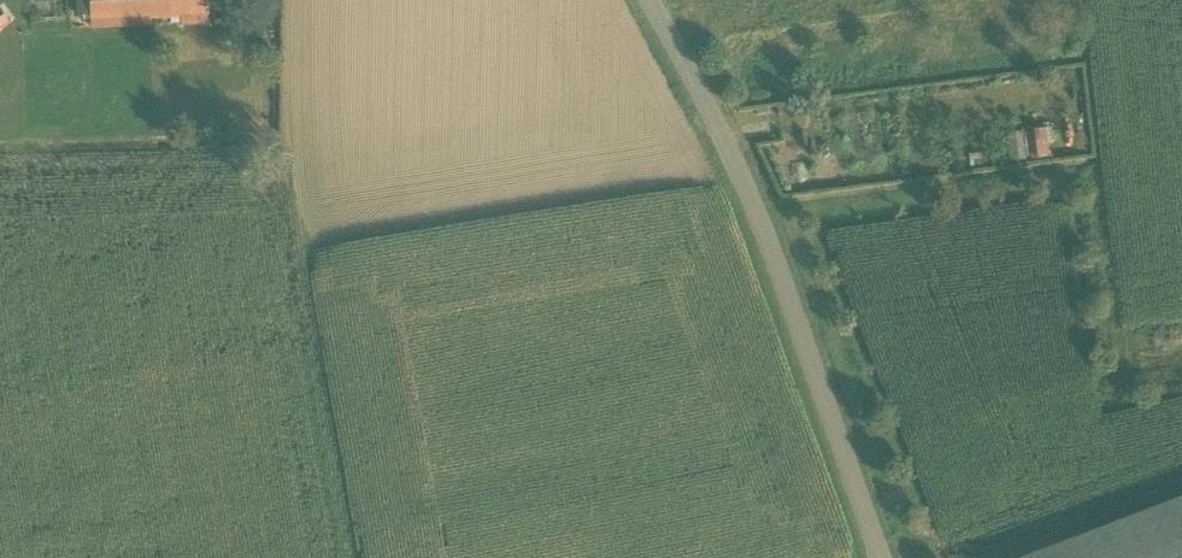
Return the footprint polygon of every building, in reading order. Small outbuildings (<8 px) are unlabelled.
[(150,0),(92,0),(92,21),(151,18),(150,0)] [(209,16),(208,0),(150,0),(151,18),(180,17),(180,24),(209,23),(209,16)] [(1029,557),(1181,557),(1181,499),(1029,557)]
